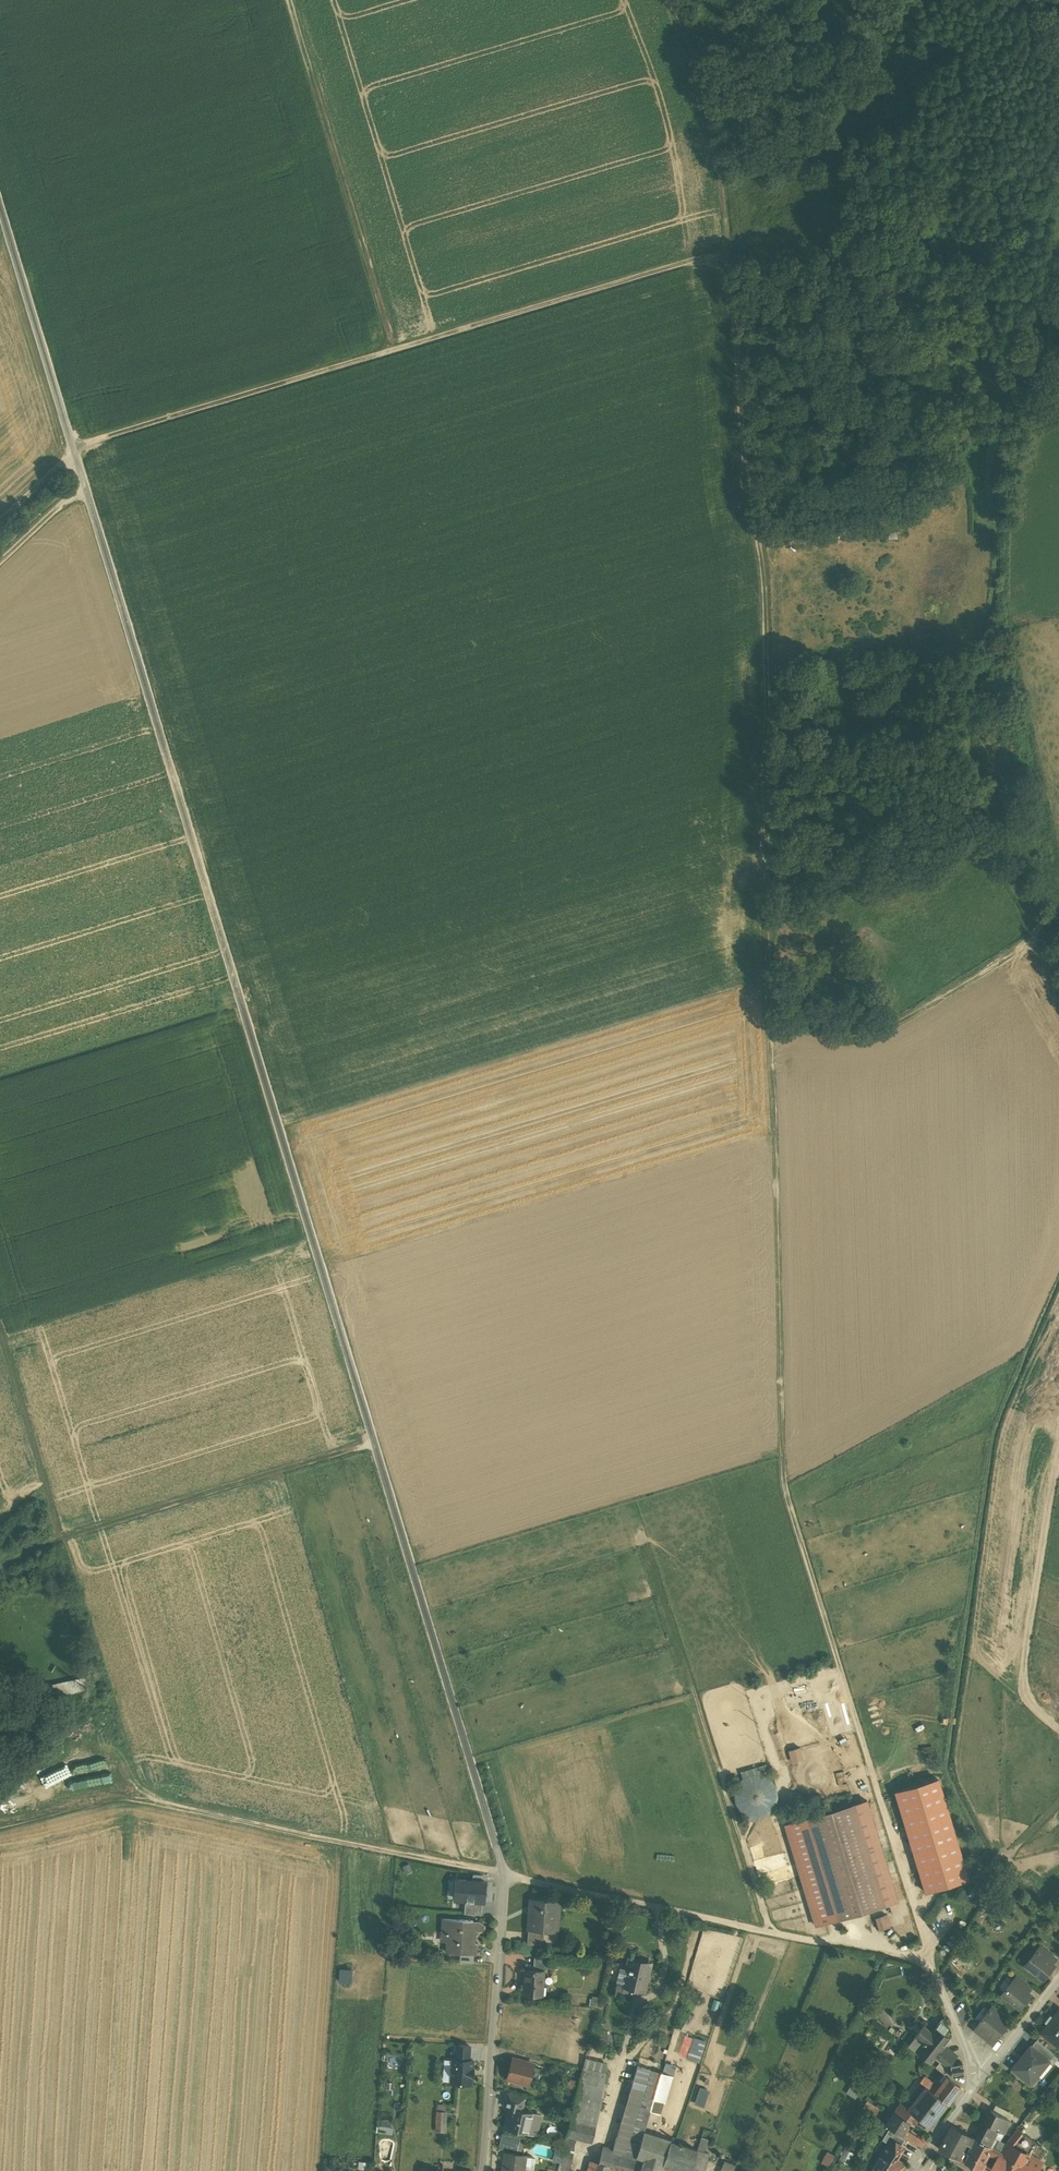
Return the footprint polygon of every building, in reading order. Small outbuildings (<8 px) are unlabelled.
[(86,1677),(53,1684),(55,1696),(88,1689),(86,1677)] [(799,1746),(787,1748),(789,1760),(800,1758),(799,1746)] [(732,1796),(735,1804),(740,1810),(747,1813),(755,1815),(762,1813),(768,1810),(774,1805),(777,1799),(778,1791),(777,1784),(774,1778),(768,1773),(762,1769),(754,1768),(746,1770),(739,1774),(734,1780),(732,1788),(732,1796)] [(835,1773),(839,1784),(847,1782),(844,1771),(835,1773)] [(938,1781),(897,1794),(927,1891),(968,1879),(938,1781)] [(854,1804),(789,1824),(819,1924),(899,1900),(868,1800),(854,1804)] [(473,1881),(458,1880),(457,1899),(465,1900),(482,1901),(484,1901),(486,1882),(482,1881),(473,1881)] [(559,1901),(530,1899),(530,1906),(533,1906),(532,1915),(531,1928),(531,1929),(544,1930),(551,1931),(552,1915),(558,1915),(559,1901)] [(482,1901),(465,1900),(464,1913),(481,1915),(482,1901)] [(886,1913),(873,1916),(876,1929),(889,1926),(886,1913)] [(473,1920),(443,1918),(442,1932),(449,1932),(448,1940),(447,1939),(446,1952),(460,1953),(473,1954),(474,1954),(475,1943),(471,1942),(472,1930),(473,1920)] [(478,1921),(473,1920),(472,1930),(481,1931),(484,1928),(484,1926),(478,1921)] [(544,1930),(531,1929),(531,1928),(528,1928),(527,1943),(543,1944),(544,1930)] [(1053,1956),(1040,1945),(1035,1951),(1039,1954),(1039,1953),(1049,1961),(1053,1956)] [(473,1954),(460,1953),(460,1962),(473,1963),(473,1954)] [(1049,1961),(1039,1953),(1039,1954),(1035,1958),(1032,1958),(1027,1965),(1044,1979),(1047,1975),(1047,1973),(1053,1964),(1049,1961)] [(550,1956),(536,1955),(536,1963),(550,1965),(550,1956)] [(651,1964),(629,1959),(626,1970),(625,1969),(621,1985),(626,1986),(625,1986),(633,1988),(645,1991),(648,1981),(647,1981),(651,1964)] [(886,1975),(902,1973),(901,1966),(885,1968),(886,1975)] [(337,1981),(349,1981),(350,1968),(337,1967),(337,1981)] [(544,1970),(525,1969),(523,1994),(542,1996),(544,1970)] [(1032,1987),(1017,1975),(1012,1981),(1013,1981),(1014,1981),(1028,1992),(1032,1987)] [(1028,1992),(1014,1981),(1013,1981),(1003,1994),(1021,2008),(1023,2005),(1023,2002),(1030,1994),(1028,1992)] [(633,1988),(625,1986),(626,1986),(621,1985),(617,1984),(614,1995),(631,1999),(633,1988)] [(1008,2017),(993,2004),(988,2010),(989,2011),(990,2010),(1004,2022),(1008,2017)] [(876,2005),(867,2006),(869,2019),(878,2018),(876,2005)] [(1004,2022),(990,2010),(989,2011),(975,2030),(992,2044),(1000,2034),(1000,2032),(1006,2023),(1004,2022)] [(1042,2032),(1058,2046),(1058,2011),(1042,2032)] [(932,2032),(925,2026),(917,2037),(923,2042),(922,2043),(923,2043),(916,2051),(945,2074),(947,2071),(950,2074),(951,2074),(952,2075),(964,2074),(962,2062),(956,2063),(956,2058),(945,2049),(947,2047),(944,2045),(950,2038),(947,2036),(950,2032),(943,2018),(932,2032)] [(696,2038),(689,2059),(698,2061),(705,2041),(696,2038)] [(1054,2054),(1037,2040),(1032,2046),(1050,2060),(1054,2054)] [(457,2045),(456,2059),(469,2059),(470,2046),(457,2045)] [(1032,2046),(1031,2045),(1013,2068),(1032,2084),(1050,2060),(1032,2046)] [(533,2064),(512,2058),(507,2078),(528,2084),(533,2064)] [(453,2059),(451,2082),(471,2083),(473,2060),(469,2059),(456,2059),(453,2059)] [(661,2071),(672,2074),(675,2064),(664,2061),(661,2071)] [(650,2069),(637,2065),(629,2094),(642,2098),(650,2069)] [(929,2071),(922,2066),(914,2076),(921,2082),(925,2076),(929,2071)] [(608,2073),(583,2067),(581,2075),(606,2081),(608,2073)] [(602,2147),(598,2163),(607,2165),(608,2166),(629,2170),(632,2170),(636,2156),(637,2154),(643,2133),(650,2110),(654,2098),(661,2072),(650,2069),(642,2098),(628,2145),(625,2153),(612,2150),(602,2147)] [(673,2076),(661,2072),(654,2098),(663,2101),(665,2101),(673,2076)] [(606,2081),(581,2075),(576,2097),(601,2103),(606,2081)] [(940,2086),(933,2080),(932,2082),(925,2076),(921,2082),(926,2086),(935,2093),(940,2086)] [(940,2086),(935,2093),(947,2102),(960,2086),(948,2076),(940,2086)] [(693,2103),(702,2106),(707,2088),(698,2086),(693,2103)] [(926,2086),(916,2099),(918,2101),(911,2110),(930,2125),(947,2102),(935,2093),(926,2086)] [(524,2096),(508,2092),(504,2107),(511,2108),(521,2110),(525,2096),(524,2096)] [(629,2094),(612,2150),(625,2153),(628,2145),(642,2098),(629,2094)] [(601,2103),(576,2097),(571,2118),(596,2124),(601,2103)] [(663,2101),(654,2098),(650,2110),(659,2113),(663,2101)] [(877,2108),(867,2102),(863,2109),(862,2109),(862,2110),(872,2117),(877,2108)] [(521,2110),(511,2108),(508,2118),(506,2117),(504,2126),(527,2132),(532,2113),(521,2110)] [(888,2109),(882,2121),(887,2124),(893,2113),(888,2109)] [(1011,2120),(991,2110),(976,2138),(976,2139),(990,2146),(991,2146),(993,2147),(1000,2151),(1006,2143),(995,2137),(999,2130),(1000,2131),(1001,2130),(1005,2132),(1011,2120)] [(445,2111),(438,2111),(437,2131),(444,2131),(444,2128),(445,2128),(445,2111)] [(917,2119),(907,2111),(902,2118),(909,2122),(913,2124),(917,2119)] [(540,2115),(532,2113),(527,2132),(536,2134),(540,2115)] [(902,2118),(893,2113),(887,2124),(901,2133),(909,2122),(902,2118)] [(377,2132),(389,2132),(389,2118),(377,2118),(377,2132)] [(596,2124),(571,2118),(566,2135),(575,2137),(592,2141),(596,2124)] [(951,2126),(947,2132),(939,2148),(958,2158),(966,2141),(968,2142),(972,2136),(952,2126),(951,2126)] [(905,2139),(889,2128),(882,2139),(887,2143),(890,2138),(901,2145),(905,2139)] [(1041,2147),(1017,2129),(1007,2141),(1034,2156),(1040,2148),(1041,2147)] [(671,2141),(643,2133),(637,2154),(636,2156),(645,2159),(663,2164),(671,2141)] [(516,2146),(517,2136),(499,2134),(498,2143),(516,2146)] [(566,2135),(558,2170),(569,2170),(572,2159),(574,2150),(575,2137),(566,2135)] [(976,2138),(972,2136),(968,2142),(973,2144),(968,2154),(964,2161),(983,2170),(987,2164),(987,2163),(985,2162),(982,2161),(990,2146),(976,2139),(976,2138)] [(870,2170),(898,2170),(904,2162),(896,2158),(903,2146),(901,2145),(890,2138),(887,2143),(870,2170)] [(661,2170),(662,2170),(690,2170),(697,2149),(680,2144),(681,2143),(679,2142),(679,2144),(671,2141),(663,2164),(661,2170)] [(1000,2151),(993,2147),(990,2152),(999,2157),(993,2167),(1000,2170),(1010,2170),(1016,2159),(1028,2166),(1033,2158),(1034,2156),(1007,2141),(1006,2143),(1000,2151)] [(990,2146),(982,2161),(985,2162),(990,2152),(993,2147),(991,2146),(990,2146)] [(839,2159),(848,2163),(852,2152),(843,2148),(839,2159)] [(1040,2148),(1034,2156),(1038,2159),(1039,2158),(1044,2152),(1044,2151),(1040,2148)] [(697,2149),(690,2170),(703,2170),(709,2153),(704,2151),(697,2149)] [(825,2150),(820,2161),(828,2164),(833,2153),(825,2150)] [(505,2152),(502,2170),(524,2170),(526,2155),(505,2152)] [(999,2157),(990,2152),(985,2162),(987,2163),(987,2164),(993,2167),(999,2157)] [(1027,2170),(1038,2170),(1042,2163),(1033,2158),(1028,2166),(1029,2166),(1027,2170)] [(645,2159),(641,2170),(661,2170),(663,2164),(645,2159)] [(1016,2159),(1010,2170),(1027,2170),(1029,2166),(1028,2166),(1016,2159)] [(589,2163),(587,2170),(596,2170),(597,2166),(608,2169),(608,2166),(607,2165),(598,2163),(589,2163)]
